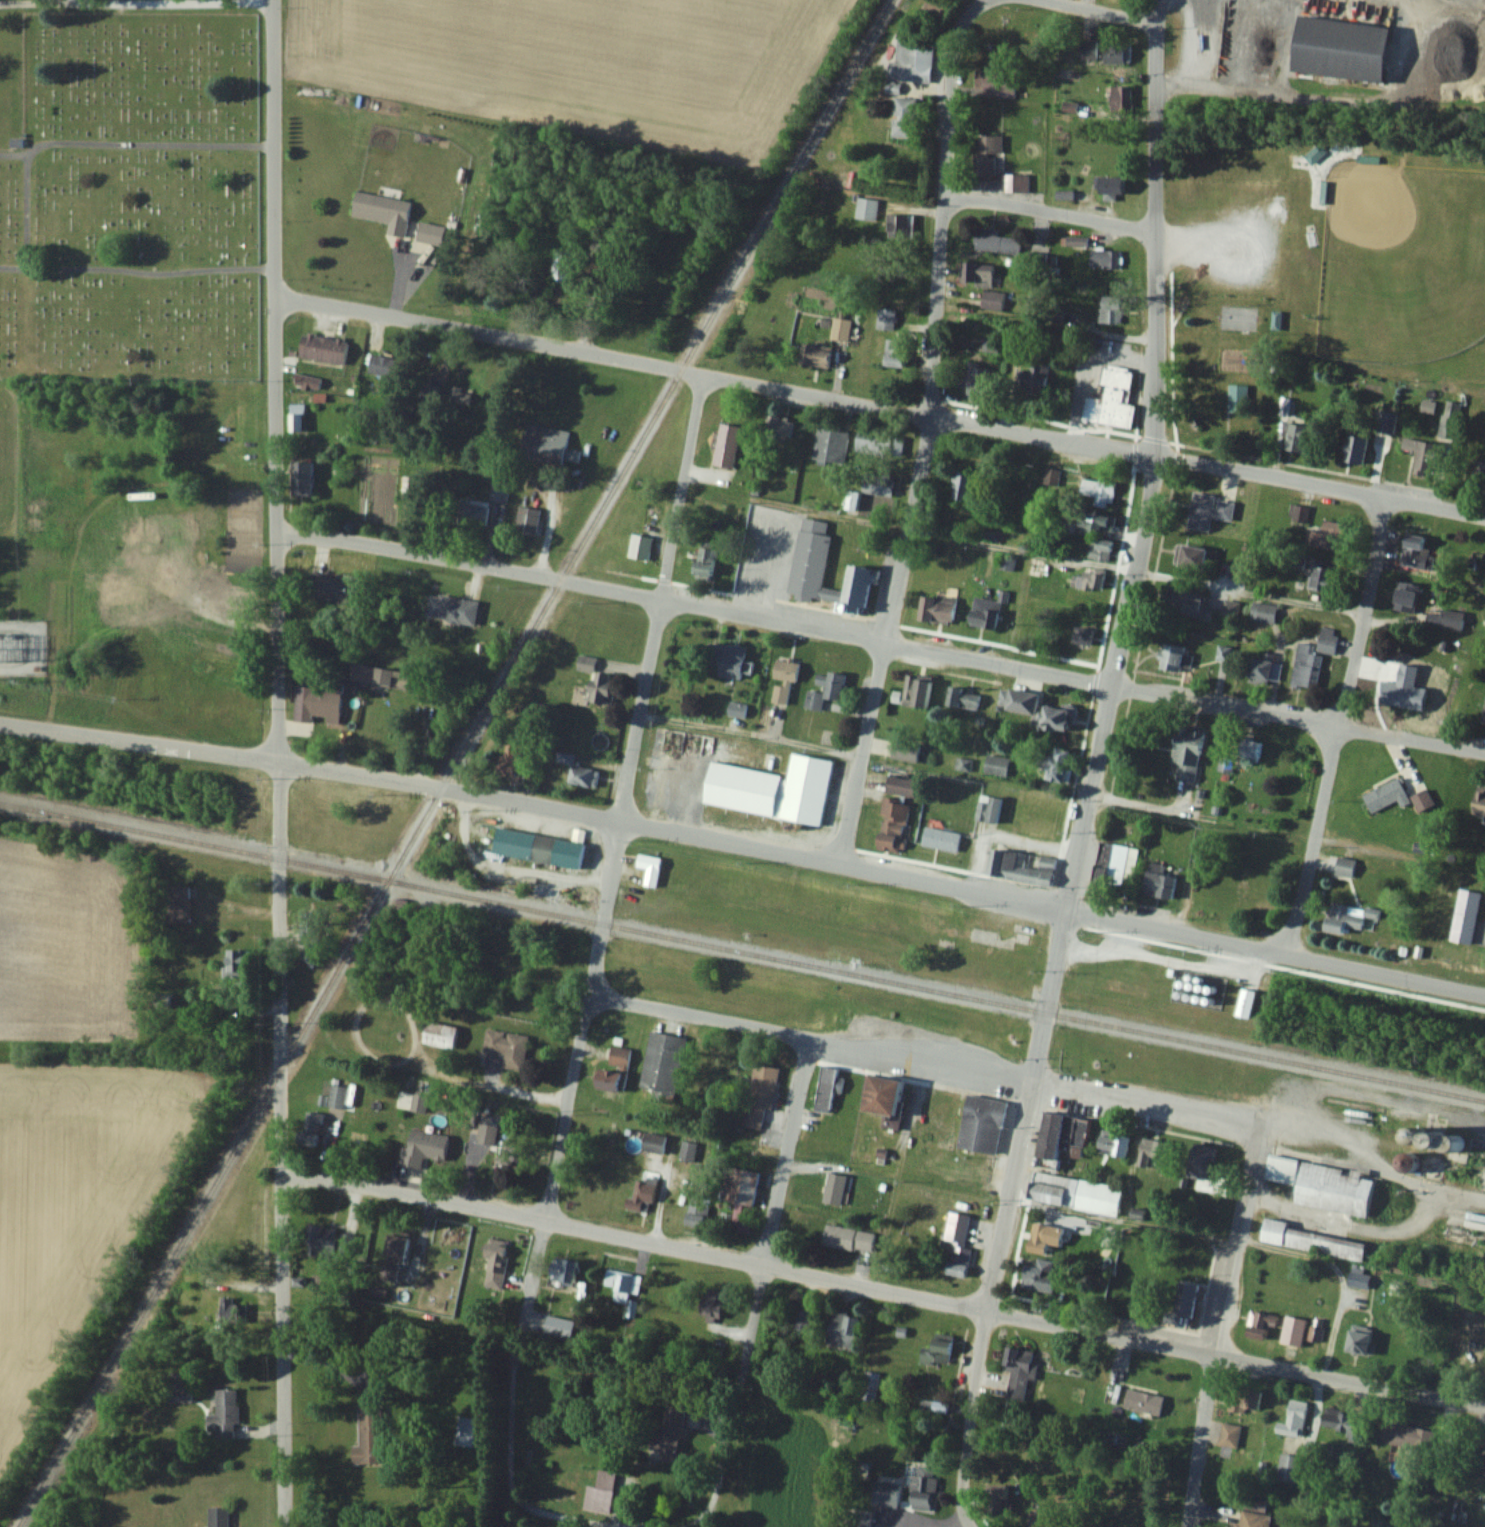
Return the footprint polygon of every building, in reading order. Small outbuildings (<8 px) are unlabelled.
[(1389,27),(1298,15),(1291,71),(1382,83),(1389,27)] [(895,36),(890,79),(929,84),(934,40),(895,36)] [(1096,40),(1077,40),(1077,59),(1096,59),(1096,40)] [(990,69),(975,69),(975,88),(981,88),(981,96),(990,96),(990,69)] [(1113,87),(1113,108),(1129,108),(1129,87),(1113,87)] [(915,98),(893,97),(891,137),(913,138),(915,98)] [(990,151),(1001,151),(1001,136),(974,136),(974,154),(990,154),(990,151)] [(994,176),(994,157),(973,157),(973,176),(994,176)] [(1005,193),(1028,193),(1028,175),(1005,175),(1005,193)] [(1123,177),(1094,177),(1094,194),(1123,194),(1123,177)] [(1072,190),(1055,190),(1055,199),(1072,199),(1072,190)] [(350,216),(387,223),(385,233),(404,237),(410,201),(355,192),(350,216)] [(854,219),(875,222),(878,200),(857,198),(854,219)] [(441,245),(444,226),(418,222),(415,241),(441,245)] [(1021,237),(976,230),(973,249),(1018,256),(1021,237)] [(566,247),(553,253),(558,266),(572,259),(566,247)] [(1090,268),(1119,268),(1119,251),(1090,251),(1090,268)] [(993,265),(961,262),(959,284),(991,286),(990,292),(982,291),(981,309),(1002,311),(1003,292),(991,291),(993,265)] [(1121,323),(1121,299),(1098,299),(1098,323),(1121,323)] [(830,340),(848,342),(851,320),(833,318),(830,340)] [(297,358),(344,363),(347,339),(300,333),(297,358)] [(904,367),(905,340),(884,340),(884,367),(904,367)] [(798,364),(827,368),(830,348),(801,344),(798,364)] [(394,358),(371,353),(367,372),(389,377),(394,358)] [(1028,370),(1016,371),(1017,390),(1047,388),(1046,360),(1027,361),(1028,370)] [(987,363),(964,363),(964,399),(987,399),(987,363)] [(1081,421),(1131,428),(1134,405),(1122,403),(1124,391),(1129,392),(1132,370),(1104,366),(1099,399),(1085,397),(1081,421)] [(439,386),(421,384),(418,405),(436,407),(439,386)] [(1228,385),(1228,421),(1247,421),(1247,385),(1228,385)] [(1441,437),(1457,437),(1459,403),(1443,402),(1441,437)] [(1397,414),(1378,410),(1374,430),(1393,434),(1397,414)] [(788,443),(793,420),(768,415),(763,439),(788,443)] [(1304,453),(1308,426),(1287,423),(1283,450),(1304,453)] [(569,431),(531,424),(525,455),(563,462),(569,431)] [(739,427),(719,424),(713,467),(733,470),(739,427)] [(848,432),(817,427),(811,462),(842,468),(848,432)] [(1362,465),(1367,438),(1348,434),(1343,461),(1362,465)] [(857,455),(888,455),(888,435),(857,435),(857,455)] [(1403,436),(1437,441),(1430,477),(1413,473),(1417,452),(1401,449),(1403,436)] [(1471,455),(1484,458),(1484,495),(1464,492),(1471,455)] [(287,496),(311,496),(311,461),(287,461),(287,496)] [(973,473),(954,471),(950,500),(969,502),(973,473)] [(892,497),(894,475),(863,472),(861,493),(892,497)] [(401,498),(420,500),(421,478),(402,476),(401,498)] [(1115,482),(1081,478),(1080,494),(1095,496),(1094,505),(1112,508),(1115,482)] [(505,502),(508,485),(491,482),(488,499),(505,502)] [(1187,529),(1208,532),(1211,518),(1231,521),(1235,500),(1193,493),(1187,529)] [(485,527),(488,501),(460,498),(457,523),(485,527)] [(537,534),(537,508),(515,508),(515,534),(537,534)] [(1112,532),(1114,514),(1079,509),(1077,527),(1112,532)] [(821,588),(831,536),(826,535),(828,523),(800,517),(786,596),(864,610),(869,583),(877,584),(879,571),(847,565),(842,591),(821,588)] [(1345,525),(1319,519),(1313,546),(1339,551),(1345,525)] [(652,538),(632,534),(627,557),(647,561),(652,538)] [(1399,565),(1428,569),(1431,550),(1422,548),(1424,537),(1404,534),(1399,565)] [(1112,541),(1093,537),(1088,558),(1107,562),(1112,541)] [(1173,565),(1203,570),(1207,548),(1177,542),(1173,565)] [(695,580),(713,580),(713,548),(695,548),(695,580)] [(1014,558),(1001,556),(999,569),(1013,571),(1014,558)] [(1029,575),(1042,575),(1042,559),(1029,559),(1029,575)] [(1310,590),(1332,591),(1333,569),(1311,568),(1310,590)] [(360,579),(315,572),(311,597),(355,605),(360,579)] [(1102,572),(1077,572),(1077,590),(1102,590),(1102,572)] [(1418,585),(1397,581),(1392,611),(1413,614),(1418,585)] [(1198,619),(1208,600),(1186,589),(1176,608),(1198,619)] [(478,602),(440,593),(434,618),(473,626),(478,602)] [(918,623),(950,623),(950,598),(918,598),(918,623)] [(1222,615),(1237,617),(1239,602),(1225,600),(1222,615)] [(1250,620),(1275,622),(1277,604),(1252,602),(1250,620)] [(1458,613),(1443,610),(1442,617),(1430,615),(1428,624),(1455,629),(1458,613)] [(1090,646),(1093,630),(1075,626),(1072,643),(1090,646)] [(1298,642),(1291,686),(1316,690),(1322,652),(1334,654),(1338,630),(1320,627),(1317,646),(1298,642)] [(740,679),(741,671),(750,672),(752,663),(742,661),(745,648),(722,644),(717,674),(740,679)] [(1158,669),(1179,673),(1181,665),(1188,667),(1191,649),(1162,644),(1158,669)] [(609,707),(613,675),(593,672),(594,658),(578,656),(576,669),(590,671),(586,704),(609,707)] [(1282,662),(1250,656),(1246,678),(1278,684),(1282,662)] [(784,704),(789,681),(794,682),(798,663),(777,659),(768,701),(784,704)] [(844,675),(827,672),(825,681),(822,693),(807,690),(803,708),(820,711),(823,698),(838,701),(844,675)] [(925,709),(930,680),(905,677),(900,705),(925,709)] [(1399,707),(1406,684),(1386,678),(1379,702),(1399,707)] [(293,722),(312,722),(312,716),(340,718),(341,686),(294,684),(293,722)] [(979,691),(948,686),(945,706),(976,711),(979,691)] [(1070,731),(1073,705),(1038,701),(1039,693),(1000,688),(997,709),(1033,713),(1031,726),(1070,731)] [(1404,705),(1414,709),(1419,693),(1408,690),(1404,705)] [(1171,791),(1195,793),(1199,730),(1175,728),(1171,791)] [(1260,742),(1242,739),(1238,764),(1256,767),(1260,742)] [(1070,750),(1051,747),(1045,780),(1064,783),(1070,750)] [(1010,761),(993,752),(984,768),(1002,777),(1010,761)] [(820,826),(832,760),(791,753),(787,776),(709,762),(701,805),(820,826)] [(597,770),(569,765),(566,783),(594,788),(597,770)] [(1370,813),(1396,800),(1400,808),(1410,803),(1397,777),(1361,795),(1370,813)] [(1472,814),(1484,817),(1484,788),(1478,787),(1472,814)] [(1410,795),(1416,812),(1433,806),(1427,789),(1410,795)] [(995,824),(1002,798),(990,795),(987,804),(978,802),(974,818),(995,824)] [(874,848),(901,853),(910,803),(883,798),(874,848)] [(956,853),(961,833),(924,825),(920,844),(956,853)] [(491,854),(578,870),(585,831),(573,829),(571,841),(496,828),(491,854)] [(1138,848),(1100,841),(1091,890),(1113,894),(1116,877),(1132,880),(1138,848)] [(1052,885),(1055,857),(1037,855),(1036,867),(1027,866),(1028,853),(990,849),(986,877),(1052,885)] [(1354,859),(1336,857),(1334,874),(1352,877),(1354,859)] [(1142,895),(1171,899),(1174,876),(1145,872),(1142,895)] [(188,884),(164,884),(164,921),(188,921),(188,884)] [(1378,911),(1330,903),(1325,926),(1374,935),(1378,911)] [(224,948),(224,974),(247,974),(247,948),(224,948)] [(1255,991),(1240,988),(1234,1015),(1249,1019),(1255,991)] [(459,1028),(426,1020),(421,1042),(453,1050),(459,1028)] [(528,1035),(486,1029),(482,1050),(503,1053),(501,1067),(522,1070),(528,1035)] [(685,1037),(649,1030),(639,1089),(675,1095),(685,1037)] [(596,1067),(593,1087),(624,1092),(630,1048),(611,1045),(607,1069),(596,1067)] [(771,1108),(778,1066),(753,1062),(742,1126),(760,1129),(764,1107),(771,1108)] [(837,1068),(820,1065),(814,1110),(830,1112),(833,1091),(841,1092),(843,1077),(836,1076),(837,1068)] [(894,1114),(899,1079),(866,1073),(861,1109),(894,1114)] [(325,1105),(343,1109),(347,1087),(330,1084),(325,1105)] [(427,1111),(428,1088),(411,1087),(410,1111),(427,1111)] [(966,1093),(956,1146),(995,1154),(1006,1096),(991,1093),(990,1098),(966,1093)] [(1089,1119),(1044,1110),(1035,1155),(1060,1160),(1061,1154),(1081,1158),(1089,1119)] [(322,1113),(303,1112),(301,1145),(320,1146),(322,1113)] [(490,1124),(490,1116),(478,1116),(478,1146),(495,1146),(495,1124),(490,1124)] [(448,1135),(407,1128),(400,1165),(421,1168),(423,1156),(444,1159),(448,1135)] [(1096,1151),(1124,1157),(1129,1135),(1101,1129),(1096,1151)] [(639,1148),(639,1152),(664,1152),(664,1133),(629,1133),(629,1148),(639,1148)] [(1167,1141),(1141,1137),(1136,1164),(1146,1166),(1148,1156),(1165,1158),(1167,1141)] [(693,1161),(694,1143),(680,1142),(679,1160),(693,1161)] [(1182,1176),(1202,1182),(1211,1152),(1191,1146),(1182,1176)] [(1412,1168),(1411,1152),(1397,1153),(1398,1169),(1412,1168)] [(1296,1181),(1296,1156),(1266,1156),(1266,1181),(1296,1181)] [(1372,1178),(1360,1176),(1361,1171),(1301,1161),(1293,1203),(1366,1215),(1372,1178)] [(752,1205),(758,1172),(728,1166),(722,1200),(752,1205)] [(1121,1186),(1033,1171),(1028,1200),(1116,1215),(1121,1186)] [(624,1208),(649,1213),(656,1181),(636,1177),(632,1199),(626,1197),(624,1208)] [(708,1194),(687,1194),(687,1226),(708,1226),(708,1194)] [(965,1277),(971,1248),(963,1247),(969,1215),(949,1211),(944,1238),(951,1240),(945,1273),(965,1277)] [(1363,1258),(1366,1241),(1286,1228),(1287,1221),(1264,1217),(1260,1242),(1363,1258)] [(1061,1227),(1033,1221),(1026,1250),(1054,1256),(1061,1227)] [(870,1253),(874,1233),(825,1222),(821,1242),(870,1253)] [(307,1255),(335,1254),(335,1225),(306,1226),(307,1255)] [(410,1237),(387,1230),(379,1256),(402,1263),(410,1237)] [(510,1242),(486,1237),(482,1256),(488,1257),(482,1286),(500,1289),(510,1242)] [(572,1282),(576,1261),(551,1256),(547,1278),(572,1282)] [(399,1266),(380,1262),(376,1277),(395,1282),(399,1266)] [(1057,1272),(1025,1263),(1019,1285),(1051,1295),(1057,1272)] [(1196,1284),(1178,1281),(1173,1312),(1163,1311),(1162,1322),(1189,1326),(1196,1284)] [(697,1313),(719,1318),(725,1292),(703,1287),(697,1313)] [(825,1343),(852,1348),(859,1313),(831,1308),(825,1343)] [(812,1311),(796,1309),(793,1328),(809,1331),(812,1311)] [(1270,1323),(1270,1312),(1247,1311),(1246,1337),(1265,1338),(1265,1322),(1270,1323)] [(1301,1346),(1306,1319),(1285,1315),(1280,1342),(1301,1346)] [(1320,1341),(1322,1328),(1311,1326),(1309,1340),(1320,1341)] [(1370,1331),(1347,1330),(1346,1352),(1368,1353),(1370,1331)] [(949,1363),(950,1337),(930,1336),(929,1347),(920,1347),(920,1362),(949,1363)] [(1028,1376),(1033,1377),(1036,1363),(1031,1362),(1033,1351),(1005,1346),(1001,1369),(1010,1371),(1005,1399),(1023,1402),(1028,1376)] [(859,1398),(874,1401),(879,1372),(864,1369),(859,1398)] [(1233,1410),(1255,1416),(1261,1392),(1240,1386),(1233,1410)] [(215,1413),(206,1413),(206,1427),(215,1427),(215,1438),(236,1438),(236,1388),(215,1388),(215,1413)] [(1163,1395),(1126,1388),(1122,1408),(1159,1415),(1163,1395)] [(1309,1402),(1291,1398),(1283,1432),(1301,1436),(1309,1402)] [(358,1406),(358,1463),(380,1463),(380,1406),(358,1406)] [(684,1408),(665,1406),(662,1432),(650,1431),(647,1459),(677,1463),(684,1408)] [(1359,1443),(1364,1416),(1325,1408),(1321,1427),(1344,1432),(1342,1439),(1359,1443)] [(472,1447),(478,1419),(459,1415),(453,1444),(472,1447)] [(1241,1425),(1222,1421),(1218,1444),(1236,1448),(1241,1425)] [(1425,1447),(1425,1426),(1393,1426),(1393,1447),(1425,1447)] [(1456,1435),(1437,1435),(1437,1452),(1456,1452),(1456,1435)] [(1296,1484),(1303,1458),(1282,1452),(1275,1479),(1296,1484)] [(912,1508),(935,1508),(935,1476),(933,1476),(933,1467),(912,1467),(912,1508)] [(597,1468),(586,1509),(607,1514),(618,1474),(597,1468)] [(898,1507),(899,1482),(873,1481),(872,1506),(898,1507)] [(1008,1490),(992,1490),(992,1515),(1008,1515),(1008,1490)] [(1044,1511),(1028,1511),(1028,1526),(1044,1526),(1044,1511)]
